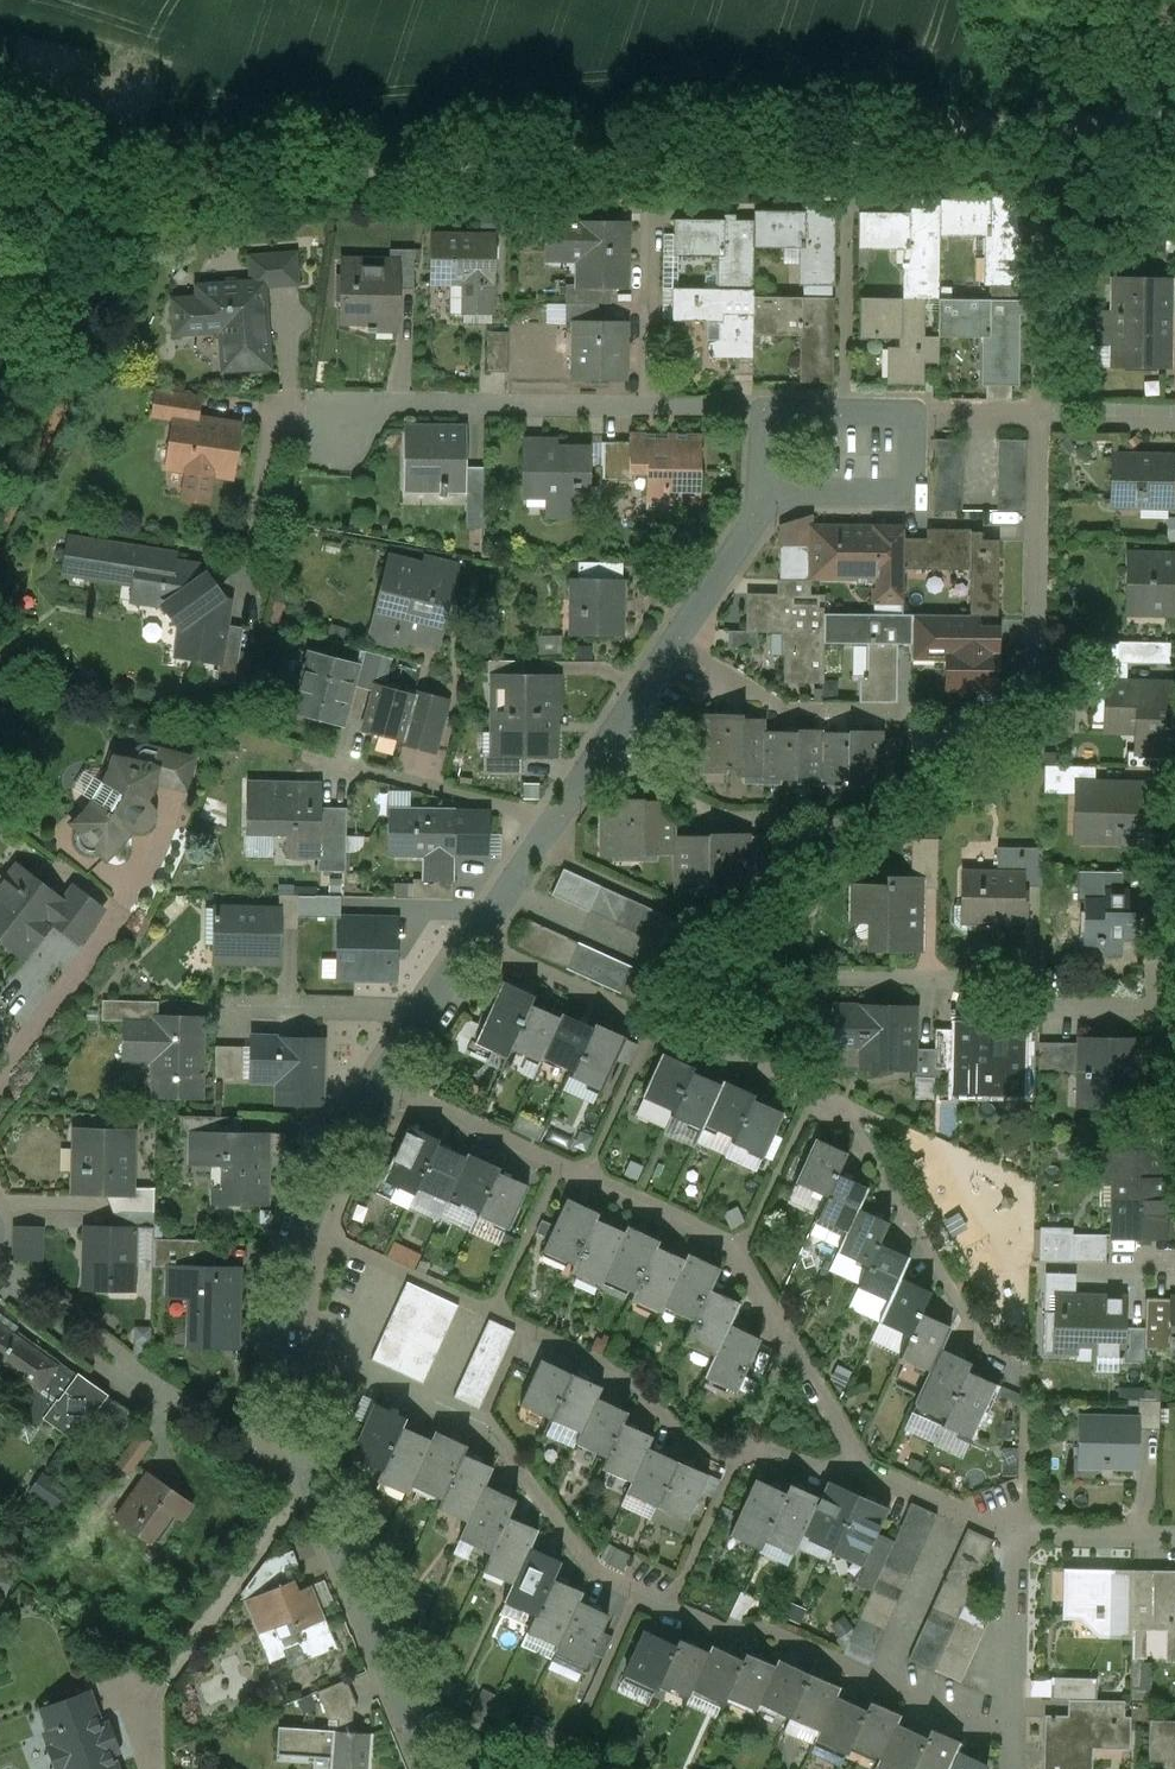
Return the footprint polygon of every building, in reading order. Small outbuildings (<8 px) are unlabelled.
[(17,38),(0,118),(0,119),(75,135),(92,54),(17,38)] [(940,200),(921,200),(920,214),(939,214),(940,200)] [(1020,201),(940,200),(939,214),(939,236),(988,237),(987,286),(1019,287),(1020,201)] [(835,213),(754,212),(754,221),(754,248),(802,249),(801,286),(834,286),(835,213)] [(920,214),(859,213),(858,249),(912,250),(912,265),(902,265),(902,268),(906,268),(906,299),(924,300),(939,300),(939,236),(939,214),(920,214)] [(754,221),(673,220),(673,257),(721,257),(721,290),(753,290),(754,248),(754,221)] [(626,224),(546,223),(545,252),(585,252),(584,285),(584,287),(611,288),(625,288),(626,224)] [(495,237),(431,236),(430,282),(450,283),(465,283),(465,314),(491,315),(491,283),(494,283),(495,237)] [(414,250),(389,250),(389,262),(398,263),(398,289),(413,289),(414,250)] [(295,253),(249,257),(251,283),(263,282),(263,287),(297,284),(295,253)] [(389,262),(342,262),(341,309),(369,310),(369,328),(367,328),(367,334),(375,334),(375,332),(397,332),(398,289),(398,263),(389,262)] [(1166,276),(1166,283),(1168,283),(1168,298),(1174,299),(1174,276),(1166,276)] [(251,283),(223,285),(223,283),(197,285),(198,299),(177,300),(178,311),(173,311),(175,335),(220,331),(223,370),(270,367),(268,335),(267,335),(263,287),(263,282),(251,283)] [(1166,283),(1119,282),(1119,313),(1098,312),(1097,344),(1114,344),(1113,365),(1166,365),(1168,298),(1168,283),(1166,283)] [(465,283),(450,283),(449,314),(453,318),(462,318),(462,314),(465,314),(465,283)] [(611,288),(584,287),(584,285),(565,285),(565,304),(598,305),(611,305),(611,288)] [(721,290),(672,289),(672,322),(720,322),(720,359),(752,359),(753,333),(753,297),(753,290),(721,290)] [(834,298),(753,297),(753,333),(800,334),(799,383),(833,384),(834,298)] [(906,299),(860,299),(860,339),(899,339),(899,348),(894,348),(894,385),(923,385),(924,364),(938,364),(938,338),(924,338),(924,300),(906,299)] [(1020,301),(939,300),(938,338),(993,338),(993,351),(986,351),(986,386),(1018,386),(1020,301)] [(598,305),(565,304),(565,324),(574,324),(574,322),(598,322),(598,305)] [(598,322),(574,322),(574,324),(574,380),(624,381),(624,323),(598,322)] [(508,333),(487,333),(487,372),(508,373),(508,333)] [(199,396),(158,389),(154,416),(174,419),(175,416),(195,419),(199,396)] [(195,419),(175,416),(174,419),(167,468),(188,471),(210,474),(231,477),(239,426),(195,419)] [(460,431),(409,430),(409,488),(440,488),(440,497),(446,497),(446,489),(459,489),(460,431)] [(701,435),(630,434),(630,443),(629,474),(631,474),(647,474),(646,509),(680,510),(680,492),(700,493),(701,435)] [(963,440),(934,440),(934,454),(962,454),(963,440)] [(1027,441),(998,440),(998,454),(1026,455),(1027,441)] [(588,449),(542,449),(542,442),(524,441),(524,496),(557,496),(557,516),(587,516),(588,449)] [(630,443),(602,443),(602,480),(631,480),(631,474),(629,474),(630,443)] [(962,454),(934,454),(934,468),(962,468),(962,454)] [(1026,455),(998,454),(998,469),(1026,469),(1026,455)] [(1172,458),(1116,457),(1115,505),(1140,505),(1140,502),(1168,502),(1171,503),(1171,471),(1172,458)] [(483,468),(466,468),(466,529),(482,529),(483,468)] [(962,468),(934,468),(933,482),(962,483),(962,468)] [(1026,469),(998,469),(997,483),(1026,483),(1026,469)] [(210,474),(188,471),(184,498),(206,502),(210,474)] [(962,483),(933,482),(933,497),(962,497),(962,483)] [(1026,483),(997,483),(997,497),(1025,498),(1026,483)] [(962,497),(933,497),(933,511),(962,511),(962,497)] [(1025,498),(997,497),(997,512),(1025,512),(1025,498)] [(903,529),(812,529),(812,547),(814,548),(814,576),(875,577),(874,601),(902,601),(902,569),(903,539),(903,529)] [(981,533),(959,532),(960,530),(926,530),(926,539),(926,570),(970,570),(969,616),(977,616),(997,616),(998,541),(981,541),(981,533)] [(206,568),(173,563),(174,555),(69,539),(64,573),(134,584),(132,601),(163,606),(180,629),(176,656),(218,663),(220,663),(225,625),(229,599),(222,598),(205,575),(206,568)] [(926,539),(903,539),(902,569),(926,570),(926,539)] [(812,547),(779,547),(778,580),(814,581),(814,576),(814,548),(812,547)] [(1128,555),(1127,604),(1165,605),(1165,613),(1174,614),(1174,556),(1128,555)] [(424,569),(391,561),(374,630),(391,634),(390,636),(397,638),(398,636),(434,645),(453,568),(426,562),(424,569)] [(622,564),(577,563),(577,579),(622,580),(622,564)] [(577,579),(570,579),(570,617),(579,617),(579,636),(622,637),(623,580),(622,580),(577,579)] [(824,595),(751,594),(751,632),(751,633),(758,633),(789,633),(789,654),(784,654),(783,683),(822,683),(823,614),(824,595)] [(911,615),(823,614),(823,643),(867,644),(897,645),(911,645),(911,615)] [(969,616),(911,615),(911,645),(911,648),(948,648),(948,658),(947,658),(946,688),(996,688),(996,653),(995,653),(995,642),(985,642),(985,631),(977,631),(977,616),(969,616)] [(243,628),(225,625),(220,663),(218,663),(216,679),(235,682),(243,628)] [(751,632),(727,631),(727,649),(758,650),(758,633),(751,633),(751,632)] [(1170,643),(1118,642),(1117,663),(1127,664),(1169,664),(1170,643)] [(897,645),(867,644),(867,677),(864,677),(864,676),(859,676),(859,678),(860,678),(859,703),(896,703),(897,645)] [(356,665),(310,653),(294,713),(340,725),(356,665)] [(524,661),(488,661),(488,683),(493,683),(493,675),(523,676),(524,661)] [(1117,663),(1097,663),(1096,694),(1107,694),(1107,682),(1126,683),(1127,664),(1117,663)] [(523,676),(493,675),(493,683),(492,754),(492,756),(521,757),(554,757),(554,715),(557,715),(558,676),(523,676)] [(1107,682),(1107,694),(1106,728),(1147,729),(1146,753),(1174,754),(1174,686),(1154,685),(1154,683),(1126,683),(1107,682)] [(414,694),(374,684),(361,731),(401,742),(414,694)] [(446,703),(414,694),(401,742),(433,751),(446,703)] [(803,734),(781,733),(781,732),(764,732),(764,720),(742,719),(742,715),(740,715),(740,717),(729,717),(729,715),(699,714),(698,767),(742,768),(742,777),(848,779),(848,786),(882,787),(882,734),(863,733),(863,734),(840,734),(840,733),(803,732),(803,734)] [(97,792),(90,802),(83,811),(72,823),(80,831),(78,836),(78,841),(80,846),(83,849),(88,852),(93,852),(98,850),(106,859),(119,845),(128,834),(132,836),(133,832),(140,832),(146,830),(151,826),(154,821),(154,814),(153,808),(149,803),(143,800),(144,796),(145,794),(147,792),(150,790),(152,789),(154,786),(156,783),(156,781),(163,753),(149,749),(145,763),(112,755),(108,767),(105,777),(102,783),(97,792)] [(191,760),(163,753),(156,781),(185,788),(191,760)] [(521,757),(492,756),(492,754),(483,754),(482,775),(521,776),(521,757)] [(1095,767),(1044,766),(1043,794),(1081,795),(1095,795),(1095,787),(1095,767)] [(320,785),(247,784),(246,830),(291,831),(291,857),(318,857),(319,857),(320,808),(320,785)] [(1120,788),(1095,787),(1095,795),(1081,795),(1080,830),(1120,832),(1119,840),(1145,841),(1147,842),(1149,785),(1121,784),(1120,788)] [(698,836),(676,836),(676,821),(664,821),(664,809),(655,809),(655,805),(635,805),(635,799),(620,799),(620,809),(599,809),(599,855),(673,854),(673,882),(749,882),(750,836),(726,836),(726,838),(698,838),(698,836)] [(346,809),(320,808),(319,857),(318,857),(317,871),(344,872),(346,809)] [(454,812),(391,811),(390,854),(429,855),(429,880),(452,881),(454,812)] [(488,813),(455,812),(454,849),(462,850),(462,858),(487,858),(488,813)] [(938,839),(911,839),(911,878),(910,889),(920,889),(937,889),(938,839)] [(1042,849),(997,848),(997,872),(1023,872),(1023,887),(1041,887),(1042,849)] [(17,867),(5,882),(0,889),(0,940),(22,957),(34,941),(36,943),(47,928),(46,927),(50,921),(64,903),(62,902),(17,867)] [(586,880),(563,869),(551,895),(574,906),(586,880)] [(997,872),(961,871),(961,906),(973,907),(972,924),(975,924),(1024,925),(1025,900),(1022,900),(1023,887),(1023,872),(997,872)] [(1122,873),(1077,872),(1077,901),(1084,901),(1084,899),(1104,899),(1104,889),(1122,889),(1122,873)] [(911,878),(887,878),(887,886),(853,885),(852,915),(876,915),(876,944),(896,945),(896,951),(919,952),(920,889),(910,889),(911,878)] [(429,880),(412,880),(412,898),(424,899),(452,899),(452,881),(429,880)] [(599,886),(586,880),(574,906),(588,912),(599,886)] [(613,892),(599,886),(588,912),(601,918),(613,892)] [(102,910),(73,888),(62,902),(64,903),(50,921),(78,942),(102,910)] [(1104,899),(1084,899),(1084,901),(1084,914),(1089,920),(1089,940),(1096,941),(1103,947),(1103,957),(1121,957),(1121,934),(1131,935),(1131,913),(1127,913),(1127,890),(1122,889),(1104,889),(1104,899)] [(613,892),(601,918),(615,925),(627,899),(613,892)] [(297,896),(278,895),(278,910),(279,910),(279,929),(297,930),(297,896)] [(412,898),(396,898),(396,913),(423,914),(424,899),(412,898)] [(641,905),(627,899),(615,925),(629,931),(641,905)] [(655,911),(641,905),(629,931),(643,937),(655,911)] [(973,907),(961,906),(954,906),(953,924),(960,931),(975,931),(975,924),(972,924),(973,907)] [(215,908),(205,908),(204,945),(215,946),(216,922),(214,921),(214,916),(216,916),(216,911),(214,911),(215,908)] [(278,910),(215,908),(214,911),(216,911),(216,916),(214,916),(214,921),(216,922),(215,946),(230,946),(229,962),(276,964),(276,935),(279,935),(279,929),(279,910),(278,910)] [(655,911),(643,937),(657,944),(669,918),(655,911)] [(683,924),(669,918),(657,944),(671,950),(683,924)] [(540,926),(527,920),(516,946),(529,952),(540,926)] [(402,923),(352,922),(351,972),(401,973),(402,923)] [(553,932),(540,926),(529,952),(542,958),(553,932)] [(566,938),(553,932),(542,958),(555,964),(566,938)] [(579,944),(566,938),(555,964),(568,970),(579,944)] [(579,944),(568,970),(581,975),(592,950),(579,944)] [(592,950),(581,975),(594,981),(605,956),(592,950)] [(605,956),(594,981),(607,987),(618,962),(605,956)] [(618,962),(607,987),(620,993),(631,967),(618,962)] [(644,973),(631,967),(620,993),(633,999),(644,973)] [(644,973),(633,999),(645,1005),(657,979),(644,973)] [(533,996),(502,982),(474,1043),(506,1057),(533,996)] [(559,1018),(531,1005),(534,996),(533,996),(506,1057),(507,1058),(511,1049),(540,1062),(562,1014),(561,1014),(559,1018)] [(158,1002),(102,1001),(101,1021),(126,1022),(149,1022),(149,1020),(157,1020),(158,1002)] [(914,1008),(861,1007),(861,1008),(835,1007),(834,1048),(860,1049),(859,1069),(911,1070),(912,1070),(913,1049),(914,1008)] [(591,1028),(562,1014),(540,1062),(541,1063),(543,1058),(571,1071),(569,1076),(570,1077),(594,1023),(593,1023),(591,1028)] [(149,1022),(126,1022),(126,1058),(155,1059),(155,1094),(199,1095),(201,1021),(157,1020),(149,1020),(149,1022)] [(594,1023),(570,1077),(601,1091),(625,1038),(594,1023)] [(1023,1025),(955,1023),(955,1030),(954,1070),(954,1076),(982,1077),(982,1094),(1021,1095),(1023,1025)] [(955,1030),(935,1030),(934,1049),(934,1070),(954,1070),(955,1030)] [(322,1039),(279,1038),(279,1041),(250,1040),(249,1079),(280,1079),(280,1070),(293,1070),(293,1105),(318,1106),(318,1084),(321,1084),(322,1039)] [(1133,1040),(1079,1040),(1079,1044),(1078,1044),(1078,1076),(1078,1080),(1086,1080),(1086,1100),(1104,1101),(1104,1104),(1132,1104),(1133,1079),(1135,1078),(1135,1067),(1133,1066),(1133,1040)] [(1078,1044),(1038,1043),(1038,1075),(1078,1076),(1078,1044)] [(243,1047),(214,1047),(214,1078),(242,1079),(243,1047)] [(934,1049),(913,1049),(912,1070),(911,1070),(911,1078),(934,1078),(934,1070),(934,1049)] [(661,1053),(641,1097),(672,1111),(673,1112),(691,1072),(692,1072),(694,1068),(661,1053)] [(692,1072),(691,1072),(673,1112),(672,1111),(670,1116),(701,1130),(702,1130),(704,1125),(721,1085),(720,1085),(692,1072)] [(721,1085),(704,1125),(733,1138),(734,1139),(752,1099),(753,1099),(755,1095),(722,1081),(720,1085),(721,1085)] [(752,1099),(734,1139),(733,1138),(731,1143),(763,1157),(783,1113),(753,1099),(752,1099)] [(241,1118),(179,1117),(179,1133),(190,1133),(190,1132),(240,1133),(241,1118)] [(407,1125),(382,1180),(414,1195),(417,1188),(416,1188),(436,1144),(437,1144),(439,1140),(407,1125)] [(733,1138),(704,1125),(702,1130),(701,1130),(693,1146),(694,1147),(696,1142),(725,1155),(724,1157),(725,1157),(731,1143),(733,1138)] [(133,1130),(74,1128),(73,1195),(113,1196),(131,1196),(131,1188),(133,1130)] [(240,1133),(190,1132),(190,1133),(190,1159),(219,1159),(219,1205),(266,1206),(267,1153),(284,1153),(285,1134),(240,1133)] [(815,1139),(795,1183),(825,1196),(826,1197),(837,1174),(838,1175),(847,1154),(815,1139)] [(436,1144),(416,1188),(417,1188),(446,1202),(468,1154),(467,1154),(465,1157),(437,1144),(436,1144)] [(1114,1179),(1163,1180),(1164,1153),(1108,1152),(1107,1181),(1114,1182),(1114,1179)] [(468,1154),(446,1202),(447,1202),(449,1198),(477,1211),(476,1215),(477,1216),(498,1168),(468,1154)] [(528,1186),(497,1173),(499,1168),(498,1168),(477,1216),(508,1230),(528,1186)] [(838,1175),(837,1174),(826,1197),(825,1196),(815,1217),(846,1231),(847,1232),(857,1209),(858,1209),(868,1188),(838,1175)] [(1163,1180),(1114,1179),(1114,1182),(1113,1237),(1165,1238),(1167,1180),(1163,1180)] [(414,1195),(382,1180),(376,1194),(408,1208),(414,1195)] [(154,1189),(131,1188),(131,1196),(113,1196),(112,1213),(118,1213),(154,1214),(154,1189)] [(567,1199),(542,1251),(572,1265),(569,1272),(570,1272),(597,1213),(567,1199)] [(858,1209),(857,1209),(847,1232),(846,1231),(836,1252),(866,1266),(868,1267),(878,1244),(879,1244),(889,1223),(858,1209)] [(154,1214),(118,1213),(117,1229),(133,1230),(133,1231),(153,1232),(154,1214)] [(597,1213),(570,1272),(600,1286),(627,1227),(627,1226),(624,1233),(595,1219),(598,1213),(597,1213)] [(47,1259),(48,1224),(16,1224),(15,1259),(47,1259)] [(658,1240),(627,1227),(600,1286),(601,1286),(604,1280),(632,1293),(630,1299),(631,1300),(658,1240)] [(117,1229),(86,1229),(84,1289),(111,1289),(111,1285),(131,1286),(133,1231),(133,1230),(117,1229)] [(1105,1235),(1072,1235),(1071,1262),(1105,1263),(1105,1235)] [(216,1241),(154,1240),(153,1267),(167,1267),(167,1265),(215,1266),(216,1241)] [(658,1240),(631,1300),(661,1313),(664,1307),(688,1254),(687,1254),(684,1260),(656,1247),(658,1241),(658,1240)] [(418,1266),(425,1252),(398,1241),(392,1255),(418,1266)] [(879,1244),(878,1244),(868,1267),(866,1266),(857,1287),(887,1301),(888,1302),(899,1279),(900,1279),(909,1258),(879,1244)] [(718,1268),(688,1254),(664,1307),(694,1321),(718,1268)] [(215,1266),(167,1265),(167,1267),(166,1294),(192,1294),(191,1340),(237,1341),(239,1267),(215,1266)] [(694,1321),(684,1342),(714,1356),(704,1377),(705,1378),(739,1304),(709,1290),(719,1268),(718,1268),(694,1321)] [(900,1279),(899,1279),(888,1302),(887,1301),(878,1322),(908,1335),(909,1336),(919,1313),(921,1314),(930,1293),(900,1279)] [(432,1294),(406,1282),(400,1295),(426,1307),(432,1294)] [(458,1306),(432,1294),(426,1307),(452,1319),(458,1306)] [(426,1307),(400,1295),(394,1308),(420,1320),(426,1307)] [(1116,1298),(1058,1297),(1057,1316),(1059,1316),(1058,1335),(1091,1335),(1091,1346),(1099,1346),(1099,1362),(1123,1362),(1124,1328),(1124,1309),(1116,1308),(1116,1298)] [(1172,1300),(1145,1300),(1144,1329),(1144,1350),(1165,1351),(1172,1343),(1172,1300)] [(1172,1300),(1172,1343),(1165,1351),(1174,1351),(1174,1300),(1172,1300)] [(739,1304),(705,1378),(735,1392),(759,1339),(729,1325),(739,1304)] [(452,1319),(426,1307),(420,1320),(446,1332),(452,1319)] [(420,1320),(394,1308),(388,1321),(414,1333),(420,1320)] [(921,1314),(919,1313),(909,1336),(908,1335),(898,1357),(928,1371),(929,1371),(940,1349),(941,1349),(951,1328),(921,1314)] [(446,1332),(420,1320),(414,1333),(440,1345),(446,1332)] [(514,1332),(488,1320),(482,1333),(508,1345),(514,1332)] [(414,1333),(388,1321),(382,1334),(408,1346),(414,1333)] [(39,1389),(57,1401),(76,1375),(18,1333),(15,1338),(0,1327),(0,1361),(39,1389)] [(1144,1329),(1124,1328),(1123,1362),(1144,1363),(1144,1350),(1144,1329)] [(440,1345),(414,1333),(408,1346),(434,1358),(440,1345)] [(508,1345),(482,1333),(476,1346),(502,1358),(508,1345)] [(408,1346),(382,1334),(377,1347),(402,1359),(408,1346)] [(434,1358),(408,1346),(402,1359),(428,1371),(434,1358)] [(502,1358),(476,1346),(470,1359),(496,1370),(502,1358)] [(402,1359),(377,1347),(371,1360),(397,1372),(402,1359)] [(941,1349),(940,1349),(929,1371),(928,1371),(914,1403),(944,1417),(945,1417),(966,1371),(967,1372),(971,1363),(941,1349)] [(428,1371),(402,1359),(397,1372),(422,1384),(428,1371)] [(496,1370),(470,1359),(465,1372),(490,1383),(496,1370)] [(571,1373),(540,1359),(520,1405),(550,1419),(571,1373)] [(967,1372),(966,1371),(945,1417),(944,1417),(940,1426),(973,1440),(982,1420),(983,1421),(999,1386),(967,1372)] [(490,1383),(465,1372),(459,1385),(485,1396),(490,1383)] [(108,1395),(77,1373),(76,1375),(57,1401),(45,1418),(74,1439),(73,1441),(74,1442),(87,1424),(107,1397),(108,1395)] [(601,1387),(571,1373),(550,1419),(580,1433),(596,1398),(601,1387)] [(485,1396),(459,1385),(453,1397),(479,1409),(485,1396)] [(136,1418),(107,1397),(87,1424),(116,1445),(136,1418)] [(626,1412),(596,1398),(580,1433),(575,1444),(605,1457),(621,1423),(626,1412)] [(1159,1401),(1137,1401),(1137,1416),(1138,1416),(1138,1430),(1159,1430),(1159,1401)] [(406,1418),(375,1404),(351,1456),(381,1470),(401,1426),(402,1426),(406,1418)] [(1137,1416),(1113,1416),(1113,1418),(1101,1418),(1101,1420),(1082,1420),(1082,1442),(1084,1442),(1084,1462),(1102,1463),(1102,1467),(1135,1468),(1137,1432),(1138,1432),(1138,1430),(1138,1416),(1137,1416)] [(652,1436),(621,1423),(605,1457),(601,1468),(631,1482),(647,1447),(652,1436)] [(402,1426),(401,1426),(381,1470),(377,1480),(407,1494),(411,1485),(431,1440),(402,1426)] [(466,1445),(435,1431),(431,1440),(411,1485),(441,1499),(462,1454),(466,1445)] [(138,1434),(122,1457),(134,1466),(151,1443),(138,1434)] [(677,1461),(647,1447),(631,1482),(626,1493),(656,1507),(677,1461)] [(462,1454),(441,1499),(440,1501),(471,1514),(484,1485),(485,1485),(493,1468),(462,1454)] [(708,1475),(677,1461),(656,1507),(687,1521),(708,1475)] [(148,1473),(115,1519),(149,1543),(181,1497),(148,1473)] [(64,1492),(43,1477),(33,1492),(53,1507),(64,1492)] [(755,1479),(729,1535),(760,1549),(764,1541),(785,1493),(755,1479)] [(858,1495),(827,1481),(819,1498),(803,1535),(833,1549),(858,1495)] [(819,1498),(789,1484),(785,1493),(764,1541),(794,1555),(803,1535),(819,1498)] [(485,1485),(484,1485),(471,1514),(459,1539),(490,1553),(506,1516),(507,1516),(515,1499),(485,1485)] [(858,1495),(833,1549),(826,1563),(828,1563),(833,1554),(861,1567),(888,1509),(858,1495)] [(937,1515),(911,1503),(905,1516),(931,1528),(937,1515)] [(507,1516),(506,1516),(490,1553),(482,1570),(512,1584),(529,1546),(530,1547),(537,1530),(507,1516)] [(931,1528),(905,1516),(900,1529),(925,1541),(931,1528)] [(925,1541),(900,1529),(894,1541),(920,1553),(925,1541)] [(993,1541),(967,1529),(961,1542),(987,1554),(993,1541)] [(920,1553),(894,1541),(888,1554),(914,1566),(920,1553)] [(987,1554),(961,1542),(955,1555),(981,1567),(987,1554)] [(530,1547),(529,1546),(512,1584),(507,1594),(538,1608),(551,1577),(552,1578),(560,1561),(530,1547)] [(914,1566),(888,1554),(882,1567),(908,1578),(914,1566)] [(981,1567),(955,1555),(950,1568),(975,1580),(981,1567)] [(284,1596),(269,1560),(265,1561),(241,1594),(255,1629),(260,1626),(272,1655),(303,1643),(307,1654),(331,1644),(306,1586),(284,1596)] [(0,1563),(0,1595),(3,1596),(10,1575),(1,1572),(3,1564),(0,1563)] [(908,1578),(882,1567),(877,1579),(902,1591),(908,1578)] [(975,1580),(950,1568),(944,1581),(969,1593),(975,1580)] [(1132,1574),(1065,1572),(1065,1615),(1096,1616),(1096,1617),(1099,1617),(1099,1634),(1131,1635),(1131,1627),(1132,1574)] [(1132,1574),(1131,1627),(1169,1627),(1168,1660),(1174,1660),(1174,1574),(1132,1574)] [(538,1608),(521,1645),(550,1659),(556,1646),(557,1646),(578,1600),(578,1601),(582,1592),(552,1578),(551,1577),(538,1608)] [(902,1591),(877,1579),(871,1592),(897,1604),(902,1591)] [(969,1593),(944,1581),(938,1594),(964,1606),(969,1593)] [(897,1604),(871,1592),(865,1604),(891,1616),(897,1604)] [(964,1606),(938,1594),(932,1607),(958,1619),(964,1606)] [(578,1601),(578,1600),(557,1646),(556,1648),(584,1661),(582,1665),(583,1666),(584,1666),(608,1614),(578,1601)] [(891,1616),(865,1604),(859,1617),(885,1629),(891,1616)] [(990,1618),(964,1606),(958,1619),(984,1631),(990,1618)] [(958,1619),(932,1607),(926,1620),(952,1632),(958,1619)] [(885,1629),(859,1617),(854,1630),(879,1641),(885,1629)] [(984,1631),(958,1619),(952,1632),(978,1644),(984,1631)] [(952,1632),(926,1620),(920,1633),(946,1645),(952,1632)] [(879,1641),(854,1630),(848,1642),(874,1654),(879,1641)] [(675,1645),(645,1631),(625,1675),(656,1689),(659,1682),(675,1645)] [(978,1644),(952,1632),(946,1645),(972,1656),(978,1644)] [(946,1645),(920,1633),(914,1646),(940,1658),(946,1645)] [(708,1652),(678,1638),(675,1645),(659,1682),(689,1696),(692,1690),(692,1689),(709,1652),(708,1652)] [(874,1654),(848,1642),(842,1655),(868,1667),(874,1654)] [(972,1656),(946,1645),(940,1658),(966,1669),(972,1656)] [(584,1661),(556,1648),(557,1646),(556,1646),(550,1659),(546,1668),(576,1682),(583,1666),(582,1665),(584,1661)] [(741,1659),(711,1646),(708,1652),(709,1652),(692,1689),(692,1690),(723,1703),(726,1697),(725,1696),(742,1660),(741,1659)] [(940,1658),(914,1646),(908,1659),(934,1671),(940,1658)] [(775,1666),(744,1653),(741,1659),(742,1660),(725,1696),(726,1697),(756,1710),(759,1704),(759,1703),(775,1667),(775,1666)] [(966,1669),(940,1658),(934,1671),(960,1682),(966,1669)] [(809,1674),(778,1660),(775,1666),(775,1667),(759,1703),(759,1704),(789,1717),(809,1674)] [(1153,1685),(1154,1662),(1137,1662),(1137,1684),(1153,1685)] [(839,1688),(809,1674),(789,1717),(819,1731),(835,1696),(836,1696),(839,1688)] [(1093,1679),(1051,1678),(1050,1699),(1074,1700),(1093,1700),(1093,1679)] [(346,1680),(317,1692),(328,1720),(337,1720),(336,1731),(351,1732),(353,1708),(357,1706),(346,1680)] [(42,1708),(51,1731),(46,1733),(51,1746),(46,1748),(54,1768),(116,1768),(110,1754),(113,1753),(102,1725),(100,1726),(87,1692),(42,1708)] [(836,1696),(835,1696),(819,1731),(815,1739),(846,1753),(850,1745),(849,1745),(865,1710),(865,1709),(836,1696)] [(1093,1700),(1074,1700),(1073,1717),(1123,1718),(1123,1701),(1093,1700)] [(869,1701),(865,1709),(865,1710),(849,1745),(850,1745),(879,1758),(880,1759),(895,1724),(896,1724),(900,1715),(869,1701)] [(1049,1716),(1048,1768),(1087,1768),(1087,1744),(1111,1744),(1111,1738),(1129,1739),(1129,1718),(1073,1717),(1049,1716)] [(1148,1721),(1148,1762),(1167,1762),(1167,1767),(1174,1767),(1174,1721),(1148,1721)] [(895,1724),(880,1759),(879,1758),(875,1767),(880,1768),(911,1768),(926,1737),(925,1737),(896,1724),(895,1724)] [(278,1727),(277,1755),(330,1758),(329,1768),(370,1768),(373,1734),(351,1732),(336,1731),(278,1727)] [(929,1728),(925,1737),(926,1737),(911,1768),(948,1768),(956,1751),(957,1751),(960,1743),(929,1728)] [(956,1751),(948,1768),(985,1768),(987,1765),(957,1751),(956,1751)]
